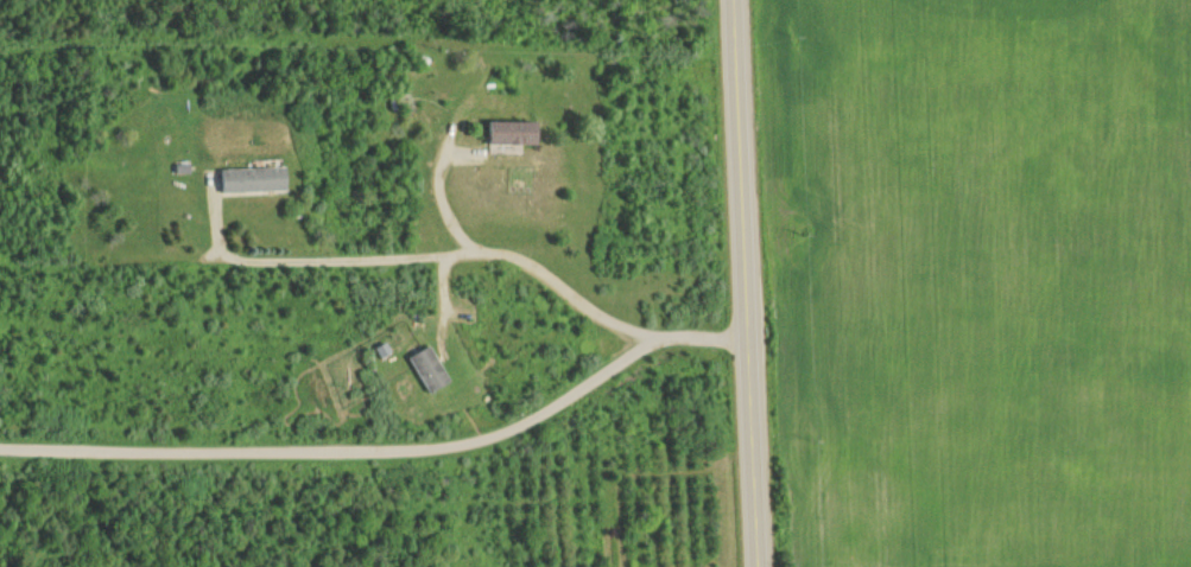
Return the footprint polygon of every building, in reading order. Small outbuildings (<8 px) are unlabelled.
[(519,154),(519,143),(535,144),(536,121),(487,120),(486,153),(519,154)] [(285,167),(219,168),(220,192),(285,190),(285,167)] [(407,357),(427,392),(448,380),(428,345),(407,357)]
